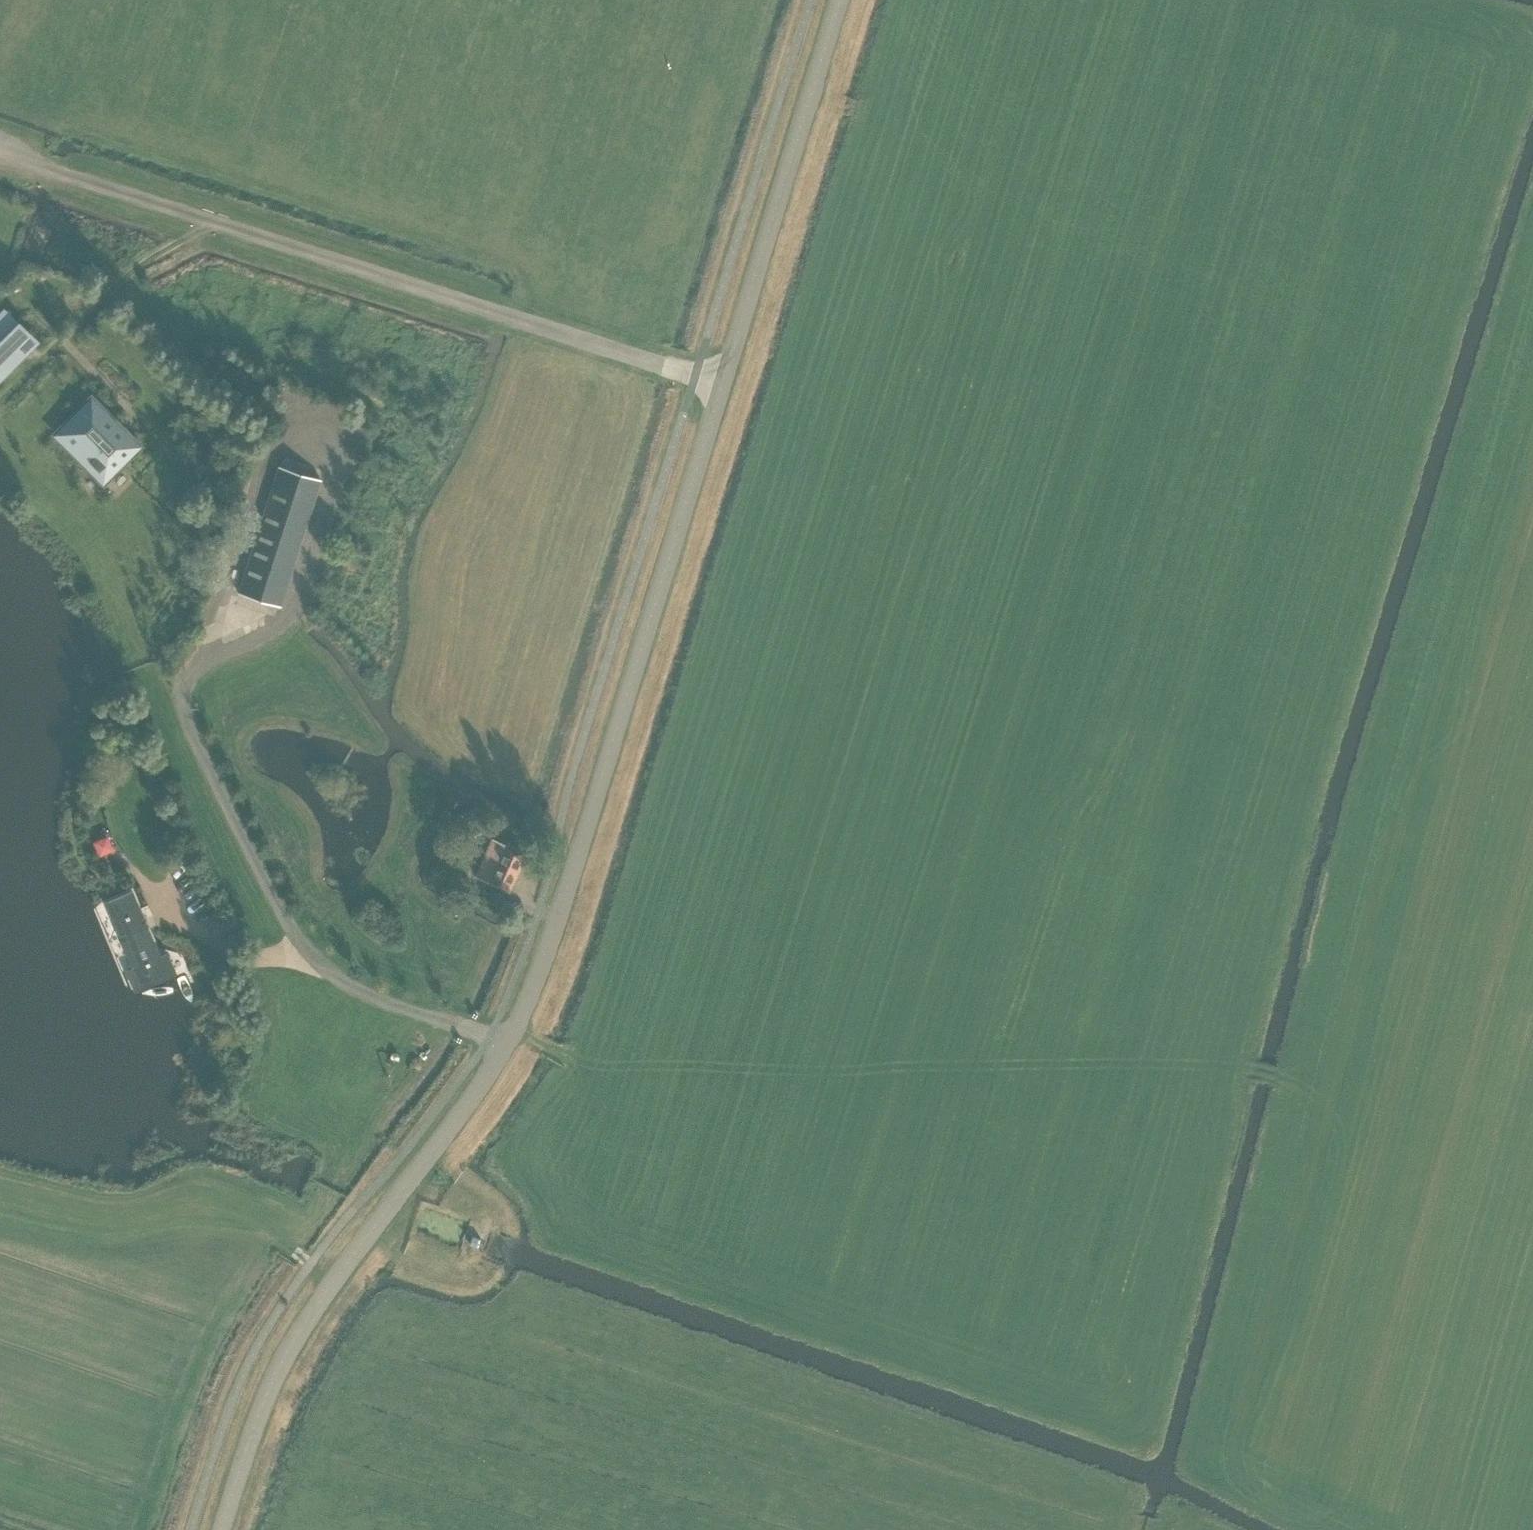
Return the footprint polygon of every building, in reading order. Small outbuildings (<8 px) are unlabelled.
[(10,282),(18,288),(25,277),(18,271),(10,282)] [(15,320),(0,336),(0,362),(29,334),(15,320)] [(138,447),(87,397),(48,436),(98,487),(138,447)] [(238,593),(280,607),(321,480),(279,467),(238,593)] [(471,824),(487,831),(492,822),(475,815),(471,824)] [(510,891),(526,853),(497,841),(482,879),(510,891)] [(134,894),(114,902),(140,967),(161,959),(134,894)]
